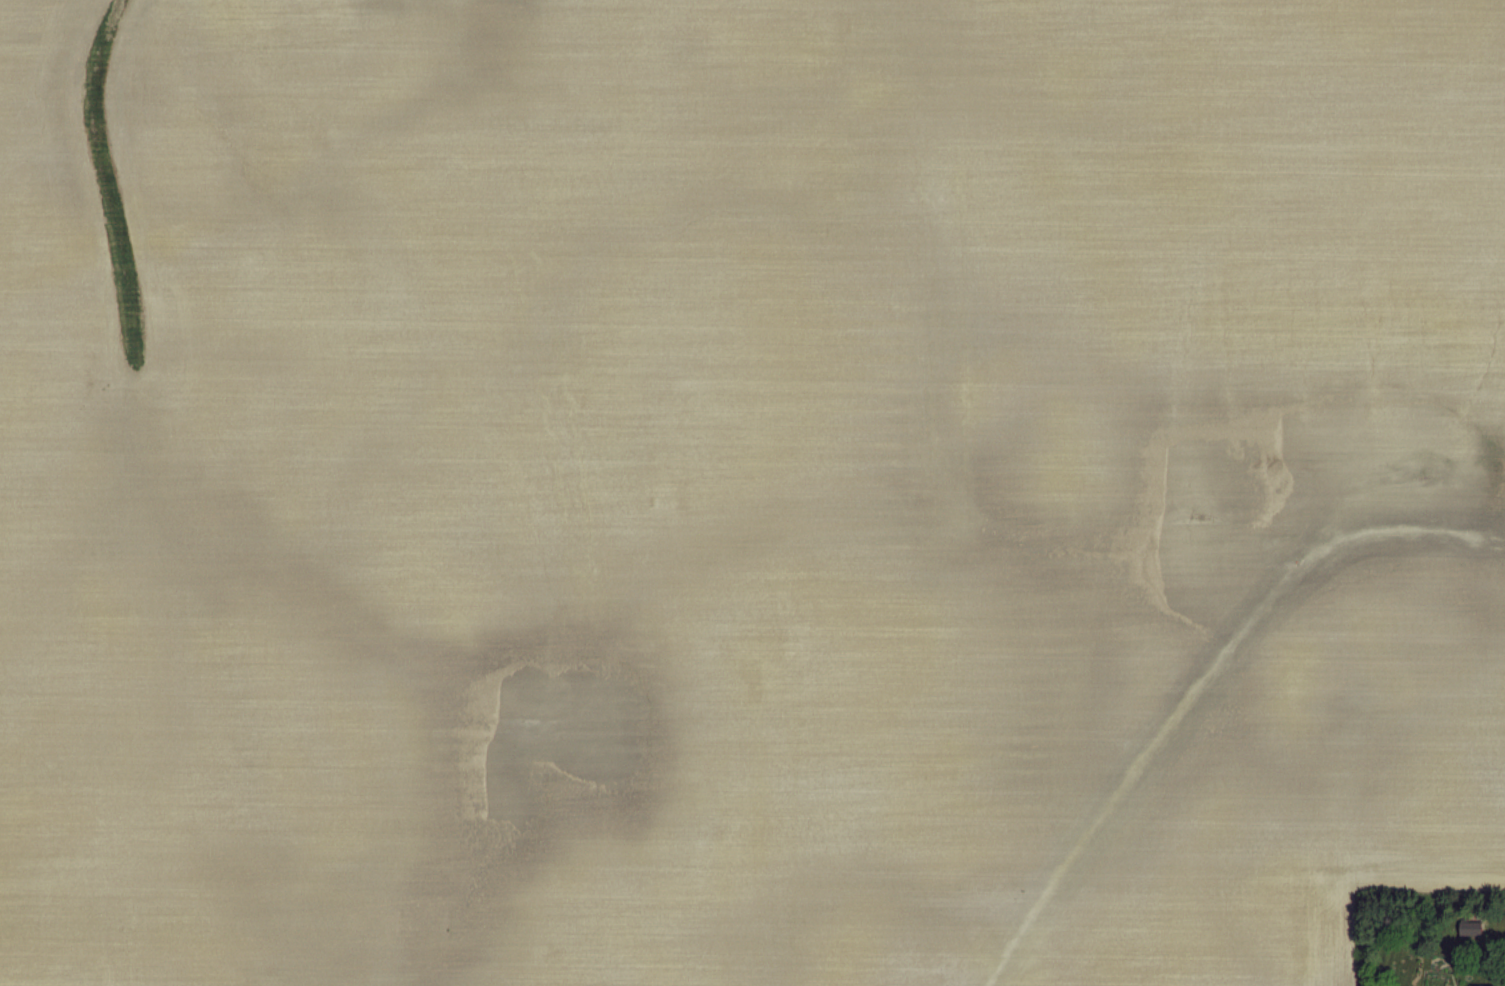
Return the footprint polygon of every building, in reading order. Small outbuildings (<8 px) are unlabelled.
[(1462,935),(1484,935),(1484,921),(1462,921),(1462,935)]
